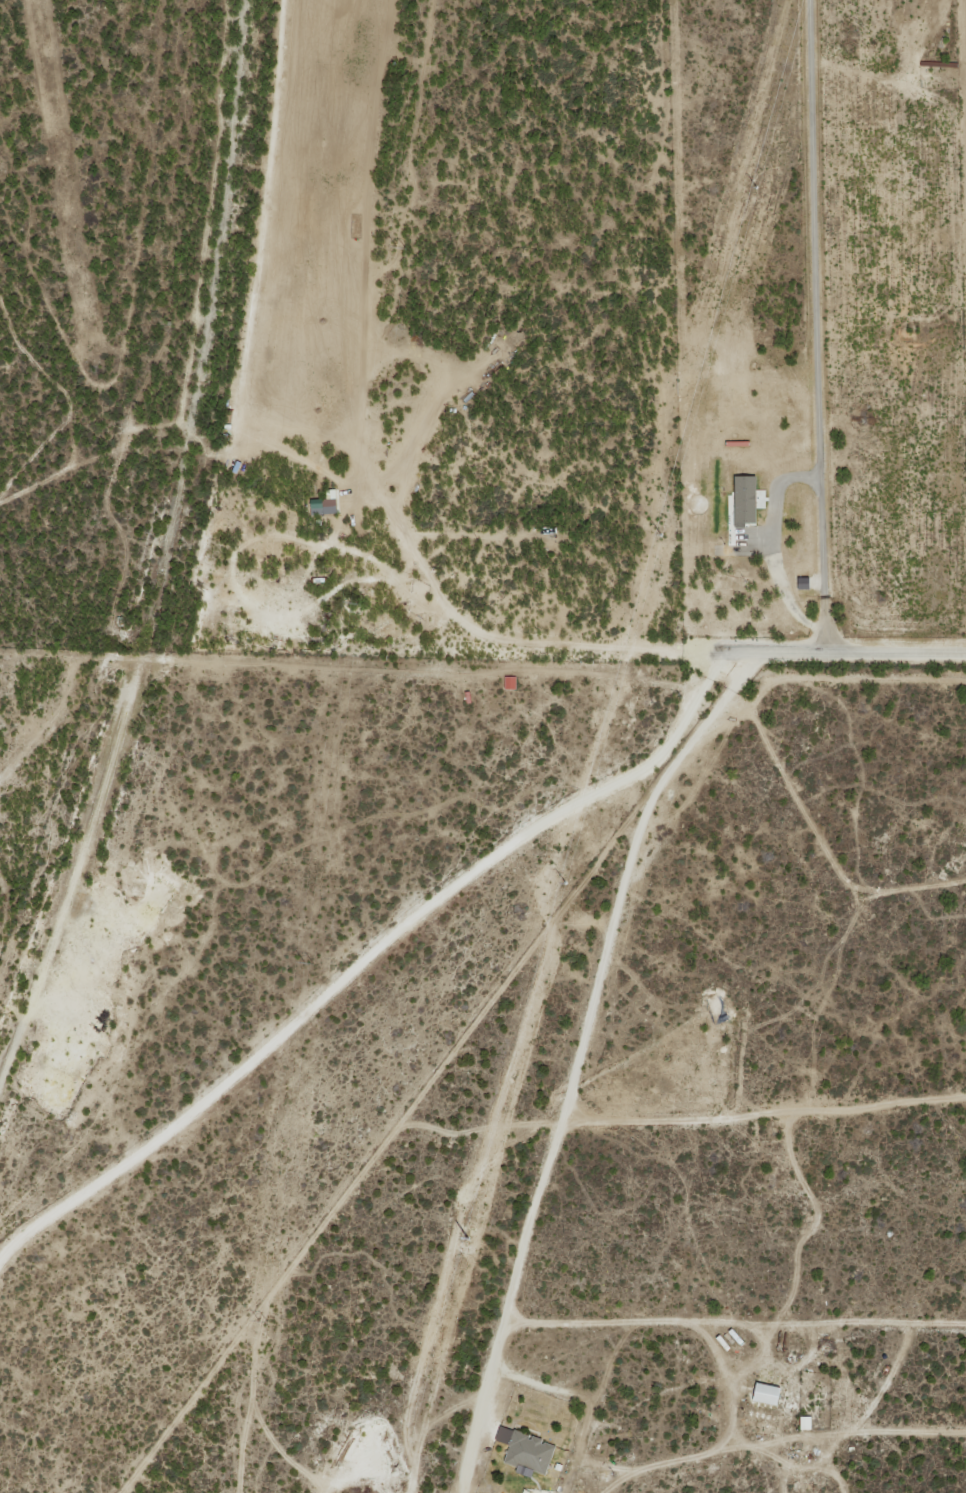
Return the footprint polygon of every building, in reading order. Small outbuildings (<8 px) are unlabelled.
[(753,476),(731,476),(732,528),(741,528),(741,523),(754,523),(754,508),(766,507),(766,490),(754,490),(753,476)] [(335,513),(335,500),(309,501),(309,514),(335,513)] [(807,577),(795,578),(796,590),(808,589),(807,577)] [(515,689),(515,677),(503,677),(503,690),(515,689)] [(750,1401),(777,1404),(779,1386),(752,1383),(750,1401)] [(798,1429),(810,1429),(809,1416),(798,1416),(798,1429)] [(553,1443),(498,1427),(494,1440),(507,1444),(502,1462),(514,1465),(513,1472),(528,1476),(530,1470),(544,1474),(553,1443)]
